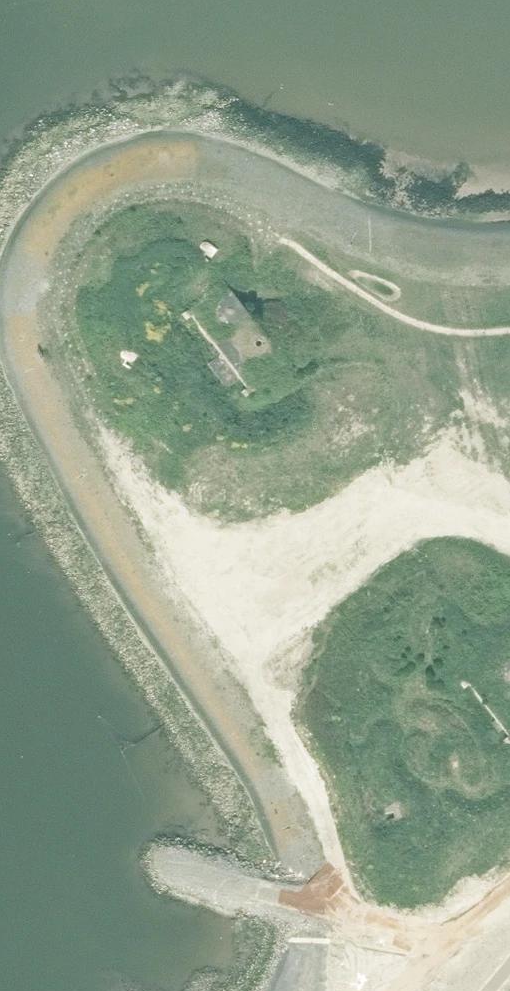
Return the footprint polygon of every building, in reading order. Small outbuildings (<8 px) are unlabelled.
[(253,390),(288,363),(226,283),(189,311),(213,343),(209,345),(218,357),(209,364),(228,389),(241,379),(248,388),(241,393),(246,399),(253,390)]
